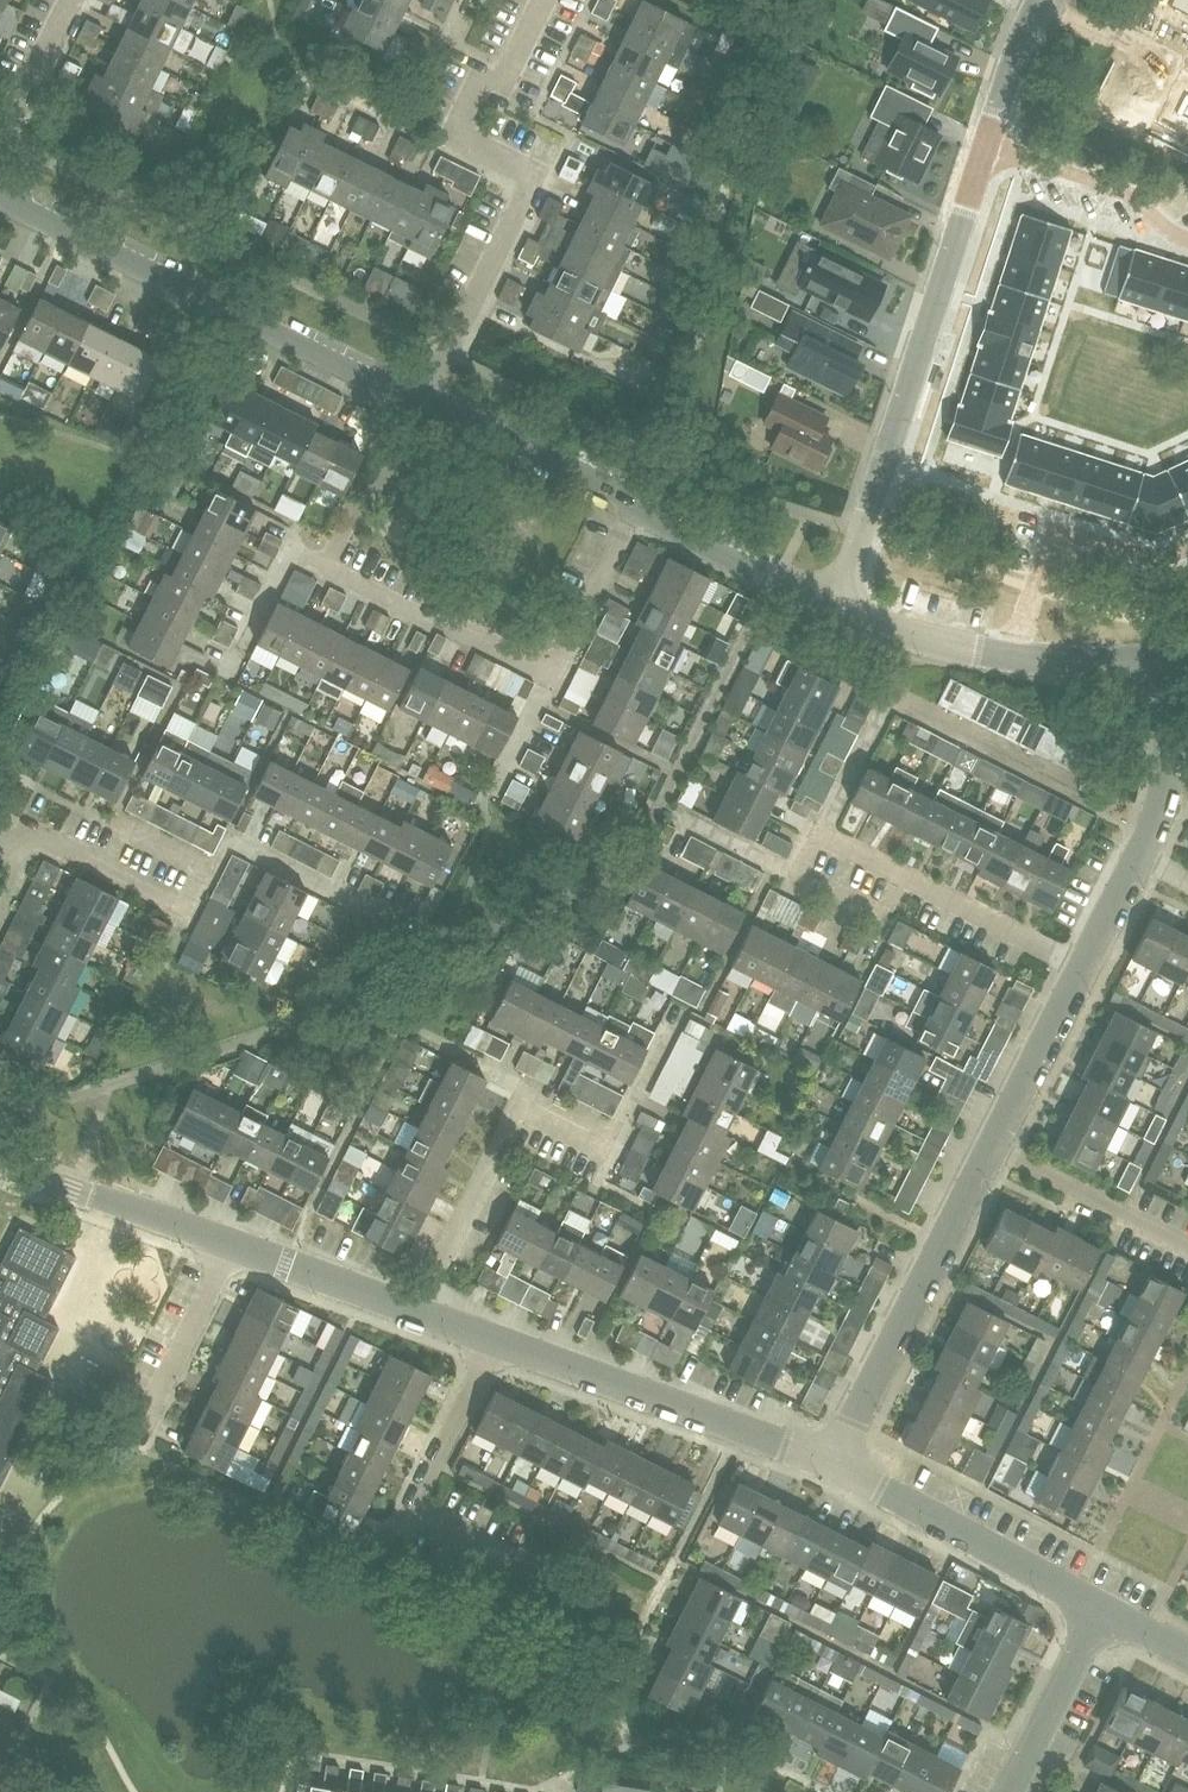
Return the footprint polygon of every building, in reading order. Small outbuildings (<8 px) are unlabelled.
[(6,3),(7,0),(0,0),(0,35),(7,39),(21,10),(6,3)] [(177,0),(141,0),(137,6),(180,27),(190,7),(177,0)] [(313,1),(311,0),(300,0),(291,17),(302,23),(313,1)] [(403,10),(382,0),(356,0),(351,10),(393,31),(403,10)] [(408,0),(382,0),(403,10),(408,0)] [(450,8),(434,0),(433,0),(428,11),(444,19),(450,8)] [(611,10),(616,0),(597,0),(596,2),(611,10)] [(644,0),(642,0),(632,21),(687,48),(697,26),(644,0)] [(861,12),(886,24),(895,6),(882,0),(867,0),(861,12)] [(972,28),(986,0),(916,0),(972,28)] [(1169,6),(1187,15),(1187,0),(1172,0),(1169,6)] [(611,10),(596,2),(591,12),(607,20),(611,10)] [(180,27),(137,6),(127,26),(170,47),(169,48),(184,55),(195,34),(180,27)] [(886,24),(883,30),(902,39),(887,69),(913,81),(910,87),(932,98),(935,93),(939,95),(957,58),(930,45),(938,28),(895,6),(886,24)] [(383,52),(393,31),(351,10),(341,31),(383,52)] [(86,19),(81,29),(97,37),(102,27),(86,19)] [(687,48),(632,21),(622,41),(664,62),(676,68),(687,48)] [(170,47),(127,26),(117,47),(160,68),(169,48),(170,47)] [(91,47),(97,37),(81,29),(75,40),(91,47)] [(413,41),(429,49),(434,39),(418,31),(413,41)] [(575,43),(591,51),(597,41),(581,33),(575,43)] [(424,60),(429,49),(413,41),(408,52),(424,60)] [(654,82),(664,62),(622,41),(612,61),(654,82)] [(586,61),(591,51),(575,43),(570,53),(586,61)] [(160,68),(117,47),(107,67),(150,88),(160,68)] [(61,70),(77,78),(81,68),(66,60),(61,70)] [(644,103),(654,82),(612,61),(601,82),(644,103)] [(163,94),(150,88),(107,67),(103,76),(95,73),(89,84),(140,108),(147,111),(153,114),(163,94)] [(77,78),(61,70),(55,81),(71,88),(77,78)] [(560,74),(555,84),(571,92),(576,82),(560,74)] [(644,103),(601,82),(591,102),(634,123),(644,103)] [(147,111),(140,108),(89,84),(84,95),(91,99),(87,109),(136,133),(147,111)] [(566,102),(571,92),(555,84),(550,95),(564,102),(566,102)] [(922,103),(885,85),(869,117),(890,127),(873,161),(887,168),(885,171),(901,179),(903,176),(916,182),(939,135),(921,127),(920,129),(911,124),(922,103)] [(623,144),(634,123),(591,102),(571,92),(566,102),(564,102),(563,104),(585,115),(581,124),(623,144)] [(309,110),(320,115),(328,100),(317,94),(309,110)] [(327,126),(330,120),(337,104),(328,100),(320,115),(317,121),(327,126)] [(351,131),(360,135),(368,120),(358,115),(351,131)] [(379,125),(368,120),(360,135),(371,141),(379,125)] [(289,178),(313,128),(302,123),(298,130),(289,125),(264,175),(286,186),(289,178)] [(309,188),(330,146),(321,141),(324,134),(313,128),(289,178),(309,188)] [(401,156),(409,140),(399,135),(391,150),(401,156)] [(420,145),(409,140),(401,156),(412,161),(420,145)] [(329,198),(350,156),(330,146),(309,188),(329,198)] [(398,164),(401,156),(391,150),(387,158),(398,164)] [(432,171),(442,176),(450,160),(440,155),(432,171)] [(567,155),(563,165),(579,173),(583,163),(567,155)] [(350,208),(371,166),(350,156),(329,198),(350,208)] [(450,160),(442,176),(452,181),(460,165),(450,160)] [(660,186),(610,161),(605,171),(597,168),(592,179),(641,203),(641,204),(649,208),(660,186)] [(579,173),(563,165),(557,176),(573,184),(579,173)] [(370,218),(391,176),(371,166),(350,208),(370,218)] [(876,186),(838,167),(828,188),(839,193),(824,223),(888,255),(907,217),(870,198),(876,186)] [(391,228),(412,186),(391,176),(370,218),(391,228)] [(641,203),(592,179),(586,190),(594,194),(589,203),(631,224),(641,204),(641,203)] [(411,239),(436,189),(425,184),(421,191),(412,186),(391,228),(387,236),(407,246),(411,238),(411,239)] [(429,257),(453,207),(443,202),(447,195),(436,189),(411,239),(411,238),(407,246),(429,257)] [(543,205),(558,213),(563,204),(547,196),(543,205)] [(631,224),(589,203),(579,223),(621,244),(631,224)] [(558,213),(543,205),(537,217),(553,225),(558,213)] [(958,405),(947,440),(1000,457),(1011,422),(1009,421),(1019,389),(1028,361),(1039,328),(1048,300),(1058,267),(1070,231),(1071,231),(1072,230),(1021,213),(1020,215),(1021,215),(1010,252),(999,284),(990,312),(988,311),(977,345),(979,346),(970,374),(960,406),(958,405)] [(260,236),(266,224),(253,218),(247,230),(260,236)] [(631,249),(621,244),(579,223),(569,244),(621,270),(631,249)] [(280,246),(286,234),(266,224),(260,236),(280,246)] [(522,246),(538,254),(543,245),(527,237),(522,246)] [(301,256),(307,244),(307,242),(300,239),(293,252),(301,256)] [(321,266),(327,254),(307,244),(301,256),(321,266)] [(621,270),(569,244),(558,265),(612,291),(621,270)] [(1104,293),(1118,298),(1151,309),(1183,319),(1187,321),(1187,267),(1167,260),(1134,249),(1119,245),(1104,293)] [(533,265),(538,254),(522,246),(517,257),(533,265)] [(885,285),(816,251),(809,265),(808,264),(805,271),(799,285),(868,319),(885,285)] [(66,270),(56,265),(47,281),(58,287),(66,270)] [(612,291),(558,265),(548,285),(591,306),(602,312),(612,291)] [(37,275),(28,270),(19,287),(28,292),(37,275)] [(413,312),(424,291),(394,277),(384,297),(413,312)] [(502,288),(517,296),(522,285),(507,278),(502,288)] [(96,306),(104,289),(94,284),(86,301),(96,306)] [(581,326),(591,306),(548,285),(544,295),(536,291),(531,302),(580,327),(581,326)] [(512,306),(517,296),(502,288),(497,298),(512,306)] [(114,294),(104,289),(96,306),(106,311),(114,294)] [(788,305),(758,290),(750,307),(780,322),(788,305)] [(43,351),(64,311),(39,298),(18,339),(43,351)] [(20,309),(0,299),(0,348),(20,309)] [(580,327),(531,302),(526,313),(533,317),(528,327),(577,351),(588,330),(581,326),(580,327)] [(144,331),(153,314),(143,309),(135,326),(144,331)] [(67,363),(87,323),(64,311),(43,351),(67,363)] [(792,312),(777,344),(807,359),(800,373),(845,395),(858,369),(849,365),(859,345),(792,312)] [(153,314),(144,331),(154,335),(163,319),(153,314)] [(669,337),(672,324),(658,321),(655,338),(669,340),(669,337)] [(91,376),(112,335),(87,323),(67,363),(91,376)] [(116,388),(136,348),(112,335),(91,376),(116,388)] [(140,401),(161,360),(136,348),(116,388),(140,401)] [(255,353),(245,348),(237,365),(246,370),(255,353)] [(271,382),(281,388),(290,370),(280,365),(271,382)] [(742,381),(746,373),(732,366),(728,374),(742,381)] [(290,370),(281,388),(291,393),(300,375),(290,370)] [(232,432),(252,391),(229,380),(209,421),(232,432)] [(314,404),(325,409),(333,392),(323,387),(314,404)] [(253,443),(273,402),(252,391),(232,432),(253,442),(253,443)] [(333,392),(325,409),(334,414),(343,397),(333,392)] [(778,394),(764,422),(779,430),(771,446),(817,469),(832,439),(820,433),(828,418),(806,407),(778,394)] [(275,454),(295,413),(273,402),(253,443),(253,442),(247,453),(270,464),(276,454),(275,454)] [(382,417),(371,411),(362,428),(373,434),(382,417)] [(313,431),(314,431),(318,425),(295,413),(275,454),(276,454),(296,464),(297,465),(313,431)] [(123,433),(124,431),(100,419),(99,421),(93,433),(117,445),(123,433)] [(338,443),(314,431),(313,431),(297,465),(296,464),(293,471),(318,483),(338,443)] [(1003,484),(1005,484),(1005,483),(1037,493),(1066,503),(1098,513),(1127,523),(1156,532),(1187,517),(1187,460),(1166,471),(1153,477),(1143,474),(1114,465),(1081,454),(1053,445),(1021,434),(1021,433),(1020,433),(1003,484)] [(343,496),(363,456),(338,443),(318,483),(343,496)] [(176,495),(186,475),(173,469),(164,488),(176,495)] [(253,497),(260,482),(239,471),(231,486),(253,497)] [(245,532),(256,510),(216,489),(204,512),(245,532)] [(245,532),(204,512),(193,533),(234,554),(245,532)] [(11,527),(0,521),(0,550),(11,527)] [(140,554),(148,538),(140,534),(139,533),(128,528),(119,544),(132,551),(140,554)] [(262,541),(279,549),(283,541),(266,532),(262,541)] [(223,575),(234,554),(193,533),(182,555),(223,575)] [(275,558),(279,549),(262,541),(258,550),(275,558)] [(211,597),(223,575),(182,555),(172,576),(171,577),(205,593),(205,594),(211,597)] [(625,564),(642,572),(647,563),(630,555),(625,564)] [(697,600),(709,578),(668,557),(657,580),(697,600)] [(638,581),(642,572),(625,564),(621,572),(638,581)] [(303,574),(294,569),(286,586),(295,591),(303,574)] [(193,618),(205,594),(205,593),(171,577),(172,576),(165,573),(153,598),(193,618)] [(240,584),(257,593),(261,584),(244,576),(240,584)] [(697,600),(657,580),(646,601),(687,621),(697,600)] [(257,593),(240,584),(236,593),(253,601),(257,593)] [(322,604),(330,608),(338,592),(330,588),(322,604)] [(338,592),(330,608),(338,612),(347,596),(338,592)] [(608,609),(626,617),(626,616),(621,614),(625,606),(608,597),(603,607),(608,609)] [(181,642),(193,618),(153,598),(140,622),(181,642)] [(687,621),(646,601),(635,623),(641,626),(676,643),(676,642),(687,621)] [(279,654),(299,614),(277,603),(256,643),(279,654)] [(373,630),(381,613),(373,609),(364,626),(373,630)] [(621,628),(626,617),(608,609),(603,618),(621,628)] [(390,618),(381,613),(373,630),(382,635),(390,618)] [(300,665),(321,625),(299,614),(279,654),(300,665)] [(217,630),(234,639),(239,629),(222,620),(217,630)] [(168,667),(181,642),(140,622),(128,647),(168,667)] [(16,649),(27,628),(17,623),(7,644),(15,648),(16,649)] [(322,676),(343,636),(321,625),(300,665),(322,676)] [(77,653),(86,635),(69,626),(60,644),(77,653)] [(669,671),(682,645),(676,642),(676,643),(641,626),(629,650),(669,671)] [(234,639),(217,630),(212,640),(229,648),(234,639)] [(425,636),(417,631),(409,648),(417,652),(425,636)] [(447,639),(436,633),(433,640),(428,651),(438,656),(447,639)] [(344,687),(364,647),(343,636),(322,676),(344,687)] [(759,674),(773,644),(760,638),(757,644),(745,666),(759,674)] [(119,652),(103,643),(93,662),(110,671),(119,652)] [(585,653),(583,657),(601,666),(606,655),(589,646),(585,653)] [(366,698),(386,658),(364,647),(344,687),(366,698)] [(657,695),(669,671),(629,650),(617,674),(657,695)] [(477,675),(486,658),(476,653),(467,671),(477,675)] [(596,676),(601,666),(583,657),(578,667),(596,676)] [(388,710),(408,669),(386,658),(366,698),(388,710)] [(486,658),(477,675),(487,681),(496,663),(486,658)] [(827,708),(839,686),(788,660),(776,682),(787,688),(827,708)] [(114,682),(132,691),(142,672),(124,662),(114,682)] [(424,720),(444,680),(419,667),(399,708),(424,720)] [(213,677),(196,668),(191,678),(208,686),(213,677)] [(703,685),(709,674),(704,671),(696,673),(693,680),(703,685)] [(173,686),(149,673),(138,695),(162,707),(173,686)] [(657,695),(617,674),(605,698),(645,719),(657,695)] [(535,683),(525,678),(516,695),(526,700),(535,683)] [(936,703),(953,711),(966,686),(949,678),(936,703)] [(448,733),(469,692),(444,680),(424,720),(448,733)] [(953,711),(968,719),(981,694),(966,686),(953,711)] [(268,687),(264,697),(307,713),(310,704),(268,687)] [(827,708),(787,688),(776,709),(816,730),(827,708)] [(472,745),(493,705),(469,692),(448,733),(472,745)] [(42,765),(68,712),(57,706),(31,693),(11,732),(24,739),(17,752),(42,765)] [(984,728),(997,702),(981,694),(968,719),(984,728)] [(255,715),(262,701),(248,695),(241,709),(255,715)] [(581,706),(563,697),(561,700),(558,706),(576,715),(581,706)] [(632,744),(645,719),(605,698),(592,723),(632,744)] [(1000,736),(1013,710),(997,702),(984,728),(1000,736)] [(281,712),(263,703),(254,721),(273,730),(281,712)] [(497,757),(518,717),(493,705),(472,745),(497,757)] [(805,751),(816,730),(776,709),(765,731),(805,751)] [(844,717),(861,726),(865,717),(848,709),(844,717)] [(722,711),(720,710),(711,731),(712,732),(726,738),(736,717),(722,711)] [(1016,744),(1029,718),(1013,710),(1000,736),(1016,744)] [(66,777),(86,737),(87,737),(94,725),(68,712),(42,765),(66,777)] [(553,717),(545,713),(542,720),(541,722),(558,731),(563,722),(553,717)] [(332,717),(328,727),(350,737),(355,728),(332,717)] [(857,734),(861,726),(844,717),(840,725),(857,734)] [(1045,726),(1029,718),(1016,744),(1032,752),(1045,726)] [(907,742),(916,725),(908,721),(899,738),(907,742)] [(916,725),(907,742),(916,746),(925,729),(916,725)] [(1048,760),(1061,735),(1045,726),(1032,752),(1048,760)] [(164,787),(188,740),(165,728),(142,775),(164,787)] [(663,728),(652,751),(660,755),(668,759),(679,737),(678,736),(663,728)] [(315,730),(307,751),(322,757),(330,736),(315,730)] [(620,751),(579,731),(568,753),(608,773),(620,751)] [(805,751),(765,731),(754,752),(794,773),(805,751)] [(1064,768),(1077,743),(1061,735),(1048,760),(1064,768)] [(110,749),(87,737),(86,737),(66,777),(90,789),(110,749)] [(186,798),(209,751),(188,740),(164,787),(186,798)] [(950,764),(959,747),(951,743),(942,760),(950,764)] [(1077,743),(1064,768),(1080,776),(1093,751),(1077,743)] [(390,763),(395,753),(378,744),(375,750),(372,754),(375,756),(390,763)] [(959,747),(950,764),(959,768),(968,751),(959,747)] [(523,757),(541,766),(545,757),(528,748),(523,757)] [(115,802),(135,762),(110,749),(90,789),(115,802)] [(207,809),(224,775),(225,775),(232,762),(209,751),(186,798),(207,809)] [(754,752),(743,773),(743,774),(777,791),(777,792),(783,795),(794,773),(754,752)] [(822,760),(839,769),(843,760),(826,752),(822,760)] [(608,773),(568,753),(557,775),(598,795),(610,801),(620,780),(608,773)] [(541,766),(523,757),(519,766),(537,775),(541,766)] [(839,769),(822,760),(818,769),(835,778),(839,769)] [(274,806),(292,772),(269,761),(252,795),(274,806)] [(985,781),(994,786),(1003,769),(994,764),(985,781)] [(872,812),(889,778),(867,766),(849,800),(872,812)] [(893,823),(911,789),(910,789),(916,777),(896,767),(890,778),(889,778),(872,812),(893,823)] [(455,780),(430,768),(426,776),(424,781),(448,793),(455,780)] [(1011,773),(1003,769),(994,786),(1002,790),(1011,773)] [(765,816),(777,792),(777,791),(743,774),(743,773),(737,770),(724,795),(765,816)] [(296,817),(313,783),(292,772),(274,806),(296,817)] [(247,786),(225,775),(224,775),(207,809),(230,820),(247,786)] [(598,795),(557,775),(546,797),(586,817),(598,795)] [(406,789),(408,784),(397,778),(394,783),(390,793),(401,799),(406,789)] [(339,839),(356,805),(363,791),(342,780),(334,794),(335,794),(318,828),(339,839)] [(529,789),(512,780),(501,801),(518,810),(529,789)] [(318,828),(335,794),(334,794),(313,783),(296,817),(318,828)] [(475,801),(478,795),(455,783),(449,793),(473,805),(475,801)] [(915,834),(932,800),(914,791),(911,789),(893,823),(915,834)] [(936,845),(960,799),(939,789),(933,800),(932,800),(915,834),(936,845)] [(124,809),(147,821),(155,804),(133,793),(124,809)] [(752,840),(765,816),(724,795),(712,820),(752,840)] [(800,803),(811,809),(817,812),(821,804),(804,795),(800,803)] [(586,817),(546,797),(535,819),(575,839),(586,817)] [(958,856),(981,810),(960,799),(936,845),(958,856)] [(811,809),(800,803),(794,800),(789,810),(806,818),(811,809)] [(361,850),(378,816),(356,805),(339,839),(361,850)] [(980,867),(997,833),(1003,821),(981,810),(958,856),(979,866),(980,867)] [(169,832),(177,815),(169,811),(160,828),(169,832)] [(252,816),(243,812),(235,829),(244,833),(252,816)] [(177,815),(169,832),(177,836),(186,820),(177,815)] [(400,827),(399,827),(378,816),(361,850),(383,861),(400,827)] [(407,874),(427,833),(402,821),(399,827),(400,827),(383,861),(407,874)] [(675,828),(665,823),(657,840),(658,841),(667,846),(675,828)] [(204,850),(212,854),(226,829),(217,824),(204,850)] [(1025,898),(1046,857),(1035,852),(1043,836),(1029,829),(1021,845),(1000,886),(1025,898)] [(279,851),(287,834),(279,830),(270,847),(279,851)] [(786,858),(793,844),(767,831),(760,845),(786,858)] [(431,886),(452,846),(427,833),(407,874),(431,886)] [(1000,886),(1021,845),(997,833),(980,867),(979,866),(976,873),(1000,886)] [(296,839),(287,834),(279,851),(287,855),(296,839)] [(1050,911),(1070,870),(1058,864),(1065,849),(1054,843),(1046,858),(1046,857),(1025,898),(1050,911)] [(706,865),(715,848),(705,844),(697,860),(706,865)] [(715,848),(706,865),(716,870),(725,854),(715,848)] [(322,873),(331,856),(323,852),(314,869),(322,873)] [(249,863),(232,854),(227,863),(245,872),(249,863)] [(331,856),(322,873),(330,877),(339,860),(331,856)] [(43,860),(39,869),(32,883),(49,891),(61,868),(43,860)] [(650,916),(670,876),(645,864),(625,904),(650,916)] [(764,873),(754,869),(746,885),(755,890),(764,873)] [(295,914),(306,892),(266,871),(254,894),(295,914)] [(357,891),(365,895),(374,878),(366,874),(357,891)] [(674,929),(695,888),(670,876),(650,916),(674,929)] [(106,920),(117,897),(77,877),(65,899),(106,920)] [(382,883),(374,878),(365,895),(374,899),(382,883)] [(427,926),(444,893),(445,891),(432,885),(431,886),(423,903),(414,920),(427,926)] [(699,941),(719,901),(695,888),(674,929),(699,941)] [(777,893),(769,889),(760,906),(769,910),(777,893)] [(209,898),(227,907),(231,899),(214,890),(209,898)] [(284,936),(295,914),(254,894),(244,915),(284,936)] [(21,904),(38,912),(42,905),(25,896),(21,904)] [(223,916),(227,907),(209,898),(205,907),(223,916)] [(95,941),(106,920),(65,899),(55,920),(95,941)] [(423,903),(414,899),(406,916),(414,920),(423,903)] [(723,953),(744,913),(719,901),(699,941),(723,953)] [(38,912),(21,904),(17,912),(34,921),(38,912)] [(797,924),(804,928),(813,911),(805,907),(797,924)] [(813,911),(804,928),(813,932),(822,915),(813,911)] [(273,957),(284,936),(244,915),(233,937),(273,957)] [(1155,971),(1176,931),(1151,918),(1131,959),(1155,971)] [(84,963),(95,941),(55,920),(44,942),(84,963)] [(547,947),(554,934),(555,932),(539,925),(537,924),(530,939),(547,947)] [(753,977),(773,936),(751,924),(730,965),(753,977)] [(936,953),(941,941),(907,928),(902,939),(936,953)] [(848,950),(857,933),(848,929),(840,946),(848,950)] [(1176,931),(1155,971),(1181,984),(1184,978),(1183,977),(1187,967),(1187,937),(1176,931)] [(209,943),(191,933),(187,942),(205,951),(209,943)] [(865,937),(857,933),(848,950),(856,954),(865,937)] [(774,987),(795,947),(773,936),(753,977),(774,987)] [(262,980),(273,957),(233,937),(221,959),(262,980)] [(603,957),(610,943),(602,939),(595,952),(603,957)] [(0,945),(0,947),(16,955),(20,948),(3,940),(0,945)] [(73,984),(74,984),(84,963),(44,942),(32,964),(39,968),(39,967),(73,984)] [(0,947),(0,960),(11,965),(16,955),(0,947)] [(796,998),(817,958),(795,947),(774,987),(769,998),(792,1010),(797,999),(796,998)] [(888,966),(895,952),(884,947),(877,960),(888,966)] [(995,968),(960,951),(949,974),(983,991),(995,968)] [(902,952),(897,964),(922,975),(927,962),(902,952)] [(818,1009),(839,969),(817,958),(796,998),(797,999),(792,1010),(789,1015),(810,1025),(818,1009)] [(333,968),(324,962),(315,979),(325,985),(333,968)] [(67,1012),(80,987),(74,984),(73,984),(39,967),(39,968),(27,992),(67,1012)] [(629,974),(618,968),(612,979),(623,985),(629,974)] [(840,1020),(861,980),(839,969),(818,1009),(840,1020)] [(540,982),(516,970),(510,981),(510,980),(489,1021),(515,1033),(535,993),(540,982)] [(670,994),(679,976),(667,971),(659,988),(670,994)] [(887,983),(870,974),(866,983),(865,983),(864,985),(882,994),(887,983)] [(972,1013),(983,991),(949,974),(938,995),(972,1013)] [(673,995),(679,998),(688,979),(679,975),(679,976),(670,994),(673,995)] [(1033,987),(1016,979),(1011,988),(1028,996),(1033,987)] [(961,1034),(972,1013),(938,995),(923,988),(912,1009),(927,1017),(961,1034)] [(715,999),(724,1003),(728,995),(720,990),(715,999)] [(55,1036),(67,1012),(27,992),(14,1016),(55,1036)] [(1135,1003),(1114,992),(1110,1000),(1131,1011),(1135,1003)] [(542,1039),(559,1005),(535,993),(515,1033),(539,1046),(543,1039),(542,1039)] [(712,1025),(724,1003),(715,999),(703,1021),(712,1025)] [(581,1016),(580,1016),(559,1005),(542,1039),(543,1039),(563,1050),(581,1016)] [(585,1061),(607,1018),(606,1018),(584,1007),(580,1016),(581,1016),(563,1050),(574,1056),(557,1089),(560,1091),(568,1095),(577,1078),(586,1061),(585,1061)] [(1158,1024),(1162,1016),(1143,1007),(1139,1015),(1158,1024)] [(950,1057),(961,1034),(927,1017),(912,1009),(905,1025),(919,1033),(916,1040),(950,1057)] [(1143,1054),(1155,1031),(1115,1011),(1103,1033),(1143,1054)] [(746,1017),(736,1012),(730,1025),(740,1030),(739,1033),(750,1038),(757,1024),(745,1019),(746,1017)] [(855,1032),(862,1019),(850,1013),(844,1026),(855,1032)] [(993,1023),(1010,1032),(1015,1023),(998,1015),(993,1023)] [(42,1061),(55,1036),(14,1016),(2,1041),(42,1061)] [(607,1072),(624,1038),(629,1028),(606,1016),(606,1018),(607,1018),(585,1061),(586,1061),(607,1072)] [(1180,1026),(1162,1016),(1158,1024),(1176,1034),(1180,1026)] [(629,1083),(646,1049),(654,1032),(632,1021),(629,1028),(624,1038),(607,1072),(629,1083)] [(1006,1040),(1010,1032),(993,1023),(989,1032),(1006,1041),(1006,1040)] [(495,1037),(484,1031),(476,1048),(485,1053),(486,1054),(495,1037)] [(699,1039),(682,1031),(677,1039),(694,1048),(699,1039)] [(1132,1075),(1143,1054),(1103,1033),(1092,1055),(1132,1075)] [(925,1057),(914,1052),(885,1037),(873,1059),(914,1079),(925,1057)] [(420,1046),(404,1038),(400,1046),(415,1054),(420,1046)] [(1172,1069),(1181,1073),(1187,1059),(1187,1048),(1184,1046),(1172,1069)] [(756,1068),(716,1048),(705,1070),(745,1090),(756,1068)] [(259,1079),(263,1071),(268,1061),(244,1049),(240,1056),(232,1073),(256,1085),(259,1079)] [(515,1068),(525,1073),(533,1056),(524,1051),(515,1068)] [(969,1054),(962,1069),(977,1077),(985,1081),(993,1066),(969,1054)] [(1122,1097),(1132,1075),(1092,1055),(1081,1077),(1087,1081),(1088,1080),(1121,1097),(1122,1097)] [(533,1056),(525,1073),(533,1078),(542,1060),(533,1056)] [(914,1079),(873,1059),(862,1081),(903,1101),(914,1079)] [(279,1090),(284,1081),(289,1072),(268,1061),(263,1071),(259,1079),(279,1090)] [(474,1101),(485,1079),(476,1074),(451,1062),(440,1084),(474,1101)] [(977,1077),(962,1069),(951,1064),(944,1078),(970,1091),(977,1077)] [(660,1075),(676,1083),(681,1075),(664,1066),(660,1075)] [(1172,1069),(1161,1090),(1170,1094),(1181,1073),(1172,1069)] [(745,1090),(705,1070),(694,1092),(734,1112),(745,1090)] [(381,1082),(397,1090),(402,1081),(386,1073),(381,1082)] [(672,1091),(676,1083),(660,1075),(655,1083),(672,1091)] [(474,1101),(440,1084),(429,1078),(417,1100),(429,1106),(463,1123),(474,1101)] [(577,1078),(568,1095),(569,1095),(576,1099),(577,1100),(586,1082),(577,1078)] [(1115,1124),(1128,1100),(1122,1097),(1121,1097),(1088,1080),(1087,1081),(1076,1104),(1115,1124)] [(892,1123),(903,1101),(862,1081),(852,1102),(892,1123)] [(393,1098),(397,1090),(381,1082),(377,1090),(393,1098)] [(197,1142),(217,1101),(192,1089),(172,1129),(197,1142)] [(1161,1111),(1170,1094),(1161,1090),(1153,1107),(1161,1111)] [(349,1115),(355,1104),(334,1092),(332,1095),(325,1109),(346,1120),(349,1115)] [(734,1112),(694,1092),(682,1114),(689,1117),(689,1116),(723,1134),(723,1133),(734,1112)] [(1174,1116),(1183,1121),(1187,1112),(1187,1097),(1185,1095),(1174,1116)] [(620,1100),(612,1096),(603,1113),(612,1117),(620,1100)] [(225,1148),(241,1114),(241,1113),(217,1101),(197,1142),(222,1154),(225,1148)] [(892,1123),(852,1102),(841,1124),(881,1145),(892,1123)] [(246,1158),(263,1124),(262,1124),(267,1115),(245,1104),(241,1113),(241,1114),(225,1148),(246,1158)] [(1103,1149),(1115,1124),(1076,1104),(1063,1129),(1103,1149)] [(452,1144),(463,1123),(429,1106),(418,1127),(452,1144)] [(935,1117),(952,1126),(956,1118),(939,1110),(935,1117)] [(636,1121),(643,1124),(643,1123),(653,1129),(654,1128),(658,1119),(641,1111),(636,1121)] [(1154,1144),(1164,1124),(1166,1120),(1157,1115),(1145,1139),(1154,1144)] [(360,1125),(375,1133),(380,1124),(364,1116),(360,1125)] [(717,1161),(729,1136),(723,1133),(723,1134),(689,1116),(689,1117),(677,1141),(717,1161)] [(1183,1121),(1174,1116),(1164,1135),(1174,1140),(1183,1121)] [(948,1134),(952,1126),(935,1117),(931,1126),(948,1135),(948,1134)] [(289,1180),(313,1134),(291,1123),(285,1135),(285,1136),(268,1170),(289,1180)] [(660,1132),(654,1128),(653,1129),(643,1123),(643,1124),(640,1130),(638,1134),(655,1142),(660,1132)] [(285,1136),(285,1135),(263,1124),(246,1158),(268,1170),(285,1136)] [(881,1145),(841,1124),(830,1146),(870,1166),(881,1145)] [(375,1133),(360,1125),(355,1134),(371,1142),(375,1133)] [(759,1126),(754,1136),(775,1147),(780,1137),(759,1126)] [(441,1166),(442,1165),(452,1144),(418,1127),(407,1149),(441,1166)] [(1091,1173),(1103,1149),(1063,1129),(1051,1153),(1091,1173)] [(312,1192),(329,1158),(336,1145),(313,1134),(289,1180),(312,1192)] [(1144,1164),(1154,1144),(1145,1139),(1135,1159),(1144,1164)] [(717,1161),(677,1141),(665,1165),(705,1185),(717,1161)] [(859,1189),(870,1166),(830,1146),(819,1168),(859,1189)] [(1169,1150),(1161,1146),(1151,1166),(1159,1170),(1169,1150)] [(448,1169),(442,1165),(441,1166),(407,1149),(396,1170),(437,1191),(448,1169)] [(171,1155),(161,1150),(153,1167),(163,1172),(171,1155)] [(913,1161),(930,1169),(934,1162),(917,1153),(913,1161)] [(338,1168),(354,1176),(358,1167),(343,1159),(338,1168)] [(930,1169),(913,1161),(909,1170),(926,1178),(926,1177),(930,1169)] [(1142,1167),(1129,1161),(1116,1186),(1129,1193),(1138,1176),(1142,1167)] [(640,1172),(623,1164),(618,1173),(635,1182),(640,1172)] [(692,1210),(705,1185),(665,1165),(652,1190),(692,1210)] [(354,1176),(338,1168),(333,1178),(349,1186),(354,1176)] [(555,1179),(534,1168),(527,1181),(549,1192),(554,1182),(555,1180),(555,1179)] [(192,1187),(201,1192),(210,1174),(201,1170),(192,1187)] [(437,1191),(396,1170),(385,1192),(426,1213),(437,1191)] [(218,1179),(210,1174),(201,1192),(210,1196),(218,1179)] [(240,1203),(249,1207),(257,1190),(249,1186),(240,1203)] [(257,1190),(249,1207),(257,1212),(266,1195),(257,1190)] [(779,1191),(772,1202),(788,1211),(795,1200),(779,1191)] [(426,1213),(385,1192),(375,1214),(415,1234),(426,1213)] [(912,1205),(896,1197),(892,1205),(909,1213),(912,1205)] [(849,1203),(838,1198),(833,1209),(844,1214),(849,1203)] [(517,1256),(534,1222),(540,1210),(519,1200),(513,1211),(512,1211),(495,1245),(507,1251),(487,1289),(489,1291),(497,1295),(506,1278),(517,1256)] [(337,1210),(321,1202),(316,1212),(332,1220),(337,1210)] [(301,1212),(292,1208),(283,1225),(292,1230),(297,1220),(301,1212)] [(1009,1261),(1029,1220),(1004,1208),(984,1248),(1009,1261)] [(404,1256),(415,1234),(375,1214),(374,1214),(364,1209),(353,1231),(404,1256)] [(846,1252),(857,1230),(839,1221),(816,1210),(805,1232),(846,1252)] [(560,1278),(578,1244),(577,1244),(583,1231),(562,1220),(555,1233),(556,1233),(539,1267),(560,1278)] [(1054,1233),(1053,1232),(1029,1220),(1009,1261),(1034,1273),(1037,1267),(1054,1233)] [(556,1233),(555,1233),(534,1222),(517,1256),(539,1267),(556,1233)] [(1058,1277),(1079,1237),(1057,1226),(1053,1232),(1054,1233),(1037,1267),(1058,1277)] [(37,1372),(59,1328),(44,1320),(61,1288),(62,1287),(76,1257),(67,1252),(66,1251),(19,1227),(1,1263),(0,1263),(0,1276),(6,1279),(4,1282),(0,1280),(0,1355),(0,1486),(53,1381),(37,1372)] [(835,1274),(846,1252),(805,1232),(794,1254),(835,1274)] [(1101,1249),(1079,1237),(1058,1277),(1080,1289),(1101,1249)] [(582,1289),(599,1255),(578,1244),(560,1278),(582,1289)] [(604,1300),(611,1287),(626,1257),(604,1246),(599,1255),(582,1289),(604,1300)] [(1112,1255),(1107,1252),(1098,1270),(1107,1274),(1116,1257),(1112,1255)] [(639,1254),(623,1287),(619,1294),(644,1307),(664,1267),(639,1254)] [(824,1296),(835,1274),(794,1254),(783,1275),(783,1276),(817,1292),(816,1293),(824,1296)] [(875,1257),(871,1265),(888,1273),(892,1265),(875,1257)] [(888,1273),(871,1265),(866,1273),(883,1282),(888,1273)] [(669,1319),(689,1279),(664,1267),(644,1307),(668,1319),(669,1319)] [(783,1276),(783,1275),(777,1272),(764,1296),(805,1316),(816,1293),(817,1292),(783,1276)] [(1173,1314),(1184,1291),(1150,1274),(1139,1296),(1173,1314)] [(506,1278),(497,1295),(506,1299),(515,1282),(506,1278)] [(1085,1296),(1094,1300),(1103,1283),(1094,1278),(1085,1296)] [(685,1348),(714,1291),(689,1279),(669,1319),(668,1319),(665,1324),(676,1330),(677,1333),(672,1344),(673,1348),(683,1353),(685,1348)] [(988,1303),(992,1295),(965,1281),(961,1290),(988,1303)] [(298,1308),(257,1288),(246,1310),(286,1330),(298,1308)] [(541,1316),(549,1299),(541,1295),(532,1312),(541,1316)] [(1012,1316),(1016,1307),(992,1295),(988,1303),(1012,1316)] [(805,1316),(764,1296),(752,1320),(792,1340),(805,1316)] [(1094,1300),(1085,1296),(1076,1313),(1085,1318),(1094,1300)] [(1173,1314),(1139,1296),(1128,1318),(1162,1335),(1173,1314)] [(549,1299),(541,1316),(549,1320),(558,1304),(549,1299)] [(849,1308),(866,1316),(870,1308),(853,1300),(849,1308)] [(1001,1334),(1008,1321),(967,1300),(956,1323),(997,1344),(1004,1347),(1008,1338),(1001,1334)] [(1012,1316),(1033,1326),(1037,1318),(1016,1307),(1012,1316)] [(861,1326),(866,1316),(849,1308),(844,1318),(861,1326)] [(276,1352),(286,1330),(246,1310),(235,1332),(276,1352)] [(593,1322),(585,1317),(576,1334),(585,1338),(591,1327),(593,1322)] [(1059,1329),(1037,1318),(1033,1326),(1055,1337),(1059,1329)] [(1151,1357),(1162,1335),(1128,1318),(1117,1340),(1151,1357)] [(780,1365),(792,1340),(752,1320),(740,1345),(780,1365)] [(1072,1322),(1063,1339),(1072,1344),(1081,1326),(1072,1322)] [(625,1345),(634,1328),(624,1323),(615,1340),(625,1345)] [(997,1344),(956,1323),(945,1344),(986,1365),(997,1344)] [(344,1331),(335,1327),(327,1345),(335,1349),(344,1331)] [(643,1333),(634,1328),(625,1345),(635,1350),(643,1333)] [(265,1374),(276,1352),(235,1332),(224,1353),(265,1374)] [(359,1339),(350,1334),(340,1356),(349,1360),(359,1339)] [(1046,1341),(1038,1336),(1029,1355),(1037,1359),(1046,1341)] [(1063,1361),(1072,1344),(1063,1339),(1054,1356),(1063,1361)] [(1140,1378),(1151,1357),(1117,1340),(1106,1361),(1140,1378)] [(975,1386),(986,1365),(945,1344),(933,1367),(940,1370),(940,1369),(975,1387),(975,1386)] [(767,1390),(780,1365),(740,1345),(727,1369),(767,1390)] [(825,1357),(842,1365),(846,1355),(830,1347),(825,1357)] [(254,1395),(255,1395),(265,1374),(224,1353),(213,1376),(220,1379),(220,1378),(254,1395)] [(323,1353),(314,1371),(322,1375),(331,1358),(323,1353)] [(418,1400),(431,1375),(390,1354),(378,1380),(418,1400)] [(837,1374),(842,1365),(825,1357),(820,1366),(837,1374)] [(1140,1378),(1106,1361),(1099,1357),(1088,1379),(1095,1383),(1129,1400),(1140,1378)] [(1015,1380),(1023,1384),(1032,1367),(1023,1363),(1015,1380)] [(336,1364),(326,1384),(334,1388),(344,1368),(336,1364)] [(1040,1382),(1049,1387),(1057,1369),(1048,1365),(1040,1382)] [(968,1414),(981,1389),(975,1386),(975,1387),(940,1369),(940,1370),(928,1393),(968,1414)] [(314,1393),(322,1375),(314,1371),(305,1388),(314,1393)] [(261,1398),(255,1395),(254,1395),(220,1378),(220,1379),(208,1403),(248,1423),(249,1422),(262,1428),(273,1405),(260,1399),(261,1398)] [(418,1400),(378,1380),(366,1404),(406,1424),(418,1400)] [(1023,1384),(1015,1380),(1006,1397),(1015,1401),(1023,1384)] [(1041,1403),(1049,1387),(1040,1382),(1031,1399),(1041,1403)] [(1118,1422),(1129,1400),(1095,1383),(1084,1404),(1118,1422)] [(324,1408),(334,1388),(326,1384),(316,1404),(324,1408)] [(497,1443),(517,1402),(495,1391),(475,1431),(497,1443)] [(956,1438),(968,1414),(928,1393),(916,1418),(956,1438)] [(822,1403),(805,1395),(800,1406),(817,1414),(822,1404),(822,1403)] [(291,1416),(300,1420),(309,1401),(301,1397),(291,1416)] [(519,1454),(539,1413),(517,1402),(497,1443),(519,1454)] [(236,1448),(248,1423),(208,1403),(196,1427),(236,1448)] [(394,1448),(406,1424),(366,1404),(354,1428),(360,1431),(394,1448)] [(1107,1443),(1118,1422),(1084,1404),(1073,1426),(1107,1444),(1107,1443)] [(1026,1407),(1016,1427),(1026,1432),(1036,1412),(1026,1407)] [(997,1428),(1006,1433),(1015,1414),(1007,1410),(997,1428)] [(303,1430),(311,1434),(320,1417),(311,1412),(303,1430)] [(541,1465),(561,1424),(539,1413),(519,1454),(541,1465)] [(291,1439),(300,1420),(291,1416),(282,1434),(291,1439)] [(956,1438),(916,1418),(903,1443),(943,1463),(956,1438)] [(562,1476),(583,1435),(561,1424),(541,1465),(562,1476)] [(1101,1470),(1113,1446),(1107,1443),(1107,1444),(1073,1426),(1061,1450),(1101,1470)] [(230,1459),(236,1448),(196,1427),(183,1452),(224,1472),(263,1491),(265,1487),(266,1488),(276,1467),(268,1463),(262,1474),(230,1459)] [(1016,1452),(1026,1432),(1016,1427),(1006,1447),(1016,1452)] [(1006,1433),(997,1428),(985,1453),(993,1457),(1006,1433)] [(303,1451),(311,1434),(303,1430),(294,1447),(303,1451)] [(394,1448),(360,1431),(349,1453),(383,1470),(394,1448)] [(604,1446),(603,1446),(583,1435),(562,1476),(585,1487),(588,1480),(587,1480),(604,1446)] [(609,1491),(629,1451),(607,1439),(603,1446),(604,1446),(587,1480),(588,1480),(609,1491)] [(278,1443),(268,1463),(276,1467),(286,1447),(278,1443)] [(980,1482),(991,1462),(993,1457),(985,1453),(978,1450),(966,1474),(973,1478),(980,1482)] [(1101,1470),(1061,1450),(1048,1474),(1088,1495),(1101,1470)] [(630,1502),(651,1462),(629,1451),(609,1491),(630,1502)] [(372,1491),(383,1470),(349,1453),(338,1474),(372,1491)] [(281,1473),(290,1477),(298,1460),(290,1456),(281,1473)] [(1012,1461),(1003,1457),(993,1477),(1001,1482),(1012,1461)] [(652,1513),(672,1473),(651,1462),(630,1502),(652,1513)] [(458,1472),(477,1482),(481,1474),(462,1465),(458,1472)] [(281,1495),(290,1477),(281,1473),(272,1491),(281,1495)] [(674,1524),(695,1484),(672,1473),(652,1513),(674,1524)] [(372,1491),(338,1474),(328,1496),(362,1513),(372,1491)] [(477,1482),(499,1493),(503,1486),(481,1474),(477,1482)] [(1076,1519),(1088,1495),(1048,1474),(1036,1499),(1076,1519)] [(740,1533),(761,1493),(738,1482),(718,1522),(740,1533)] [(499,1493),(521,1504),(525,1497),(503,1486),(499,1493)] [(350,1535),(362,1513),(328,1496),(313,1489),(302,1511),(350,1535)] [(762,1544),(782,1504),(761,1493),(740,1533),(762,1544)] [(521,1504),(542,1515),(546,1507),(525,1497),(521,1504)] [(783,1555),(804,1515),(782,1504),(762,1544),(783,1555)] [(542,1515),(565,1526),(569,1519),(546,1507),(542,1515)] [(805,1566),(825,1526),(804,1515),(783,1555),(805,1566)] [(565,1526),(586,1537),(590,1529),(569,1519),(565,1526)] [(827,1577),(847,1537),(825,1526),(805,1566),(827,1577)] [(586,1537),(607,1548),(611,1540),(590,1529),(586,1537)] [(851,1582),(868,1548),(868,1547),(847,1537),(827,1577),(849,1589),(853,1582),(851,1582)] [(607,1548),(629,1559),(633,1551),(611,1540),(607,1548)] [(873,1593),(893,1553),(871,1541),(868,1547),(868,1548),(851,1582),(853,1582),(873,1593)] [(637,1553),(633,1551),(629,1559),(651,1570),(656,1561),(638,1552),(637,1553)] [(894,1604),(915,1564),(893,1553),(873,1593),(894,1604)] [(703,1570),(718,1578),(722,1569),(707,1562),(703,1570)] [(937,1575),(915,1564),(894,1604),(917,1615),(937,1575)] [(739,1577),(722,1569),(718,1578),(734,1586),(739,1577)] [(740,1597),(700,1576),(688,1599),(729,1620),(740,1597)] [(1011,1615),(992,1605),(987,1617),(967,1607),(973,1596),(943,1580),(932,1602),(968,1621),(982,1628),(1016,1645),(1016,1646),(1020,1648),(1031,1625),(1028,1623),(1011,1615)] [(761,1599),(765,1591),(748,1582),(743,1590),(761,1599)] [(765,1591),(761,1599),(778,1608),(783,1600),(765,1591)] [(718,1641),(729,1620),(688,1599),(678,1620),(718,1641)] [(1044,1612),(1019,1599),(1011,1615),(1028,1623),(1031,1625),(1036,1628),(1044,1612)] [(804,1621),(809,1613),(791,1604),(787,1612),(804,1621)] [(920,1624),(929,1629),(938,1611),(929,1607),(920,1624)] [(791,1623),(770,1612),(759,1634),(780,1645),(782,1641),(791,1623)] [(809,1613),(804,1621),(821,1630),(826,1621),(809,1613)] [(718,1641),(678,1620),(666,1644),(672,1647),(673,1646),(707,1663),(707,1662),(718,1641)] [(1005,1667),(1016,1646),(1016,1645),(982,1628),(968,1621),(957,1643),(970,1650),(971,1650),(1005,1667)] [(919,1649),(929,1629),(920,1624),(910,1644),(919,1649)] [(830,1634),(847,1643),(852,1635),(834,1626),(830,1634)] [(788,1638),(813,1650),(818,1641),(793,1629),(788,1638)] [(852,1635),(847,1643),(865,1652),(869,1643),(852,1635)] [(839,1653),(818,1641),(813,1650),(835,1661),(839,1653)] [(760,1663),(769,1667),(778,1649),(769,1645),(760,1663)] [(701,1690),(714,1665),(707,1662),(707,1663),(673,1646),(672,1647),(660,1670),(701,1690)] [(896,1657),(878,1648),(873,1656),(891,1665),(896,1657)] [(1012,1670),(1005,1667),(971,1650),(970,1650),(958,1674),(999,1695),(1012,1670)] [(861,1664),(839,1653),(835,1661),(856,1672),(861,1664)] [(914,1657),(906,1653),(895,1673),(904,1678),(914,1657)] [(760,1684),(769,1667),(760,1663),(752,1680),(760,1684)] [(885,1676),(861,1664),(856,1672),(880,1685),(885,1676)] [(776,1724),(793,1690),(798,1679),(799,1677),(777,1666),(753,1712),(776,1724)] [(688,1715),(701,1690),(660,1670),(648,1695),(688,1715)] [(986,1720),(999,1695),(958,1674),(945,1699),(986,1720)] [(909,1688),(885,1676),(880,1685),(905,1697),(909,1688)] [(798,1735),(820,1690),(798,1679),(793,1690),(776,1724),(798,1735)] [(737,1709),(745,1713),(756,1693),(747,1688),(746,1690),(738,1686),(731,1700),(732,1700),(730,1705),(737,1709)] [(1128,1739),(1148,1699),(1123,1686),(1103,1726),(1128,1739)] [(933,1701),(909,1688),(905,1697),(929,1709),(933,1701)] [(15,1711),(20,1700),(0,1689),(0,1703),(15,1711)] [(819,1746),(836,1712),(842,1701),(820,1690),(798,1735),(818,1746),(819,1746)] [(1153,1752),(1173,1711),(1148,1699),(1128,1739),(1153,1752)] [(953,1711),(933,1701),(929,1709),(949,1720),(953,1711)] [(735,1733),(745,1713),(737,1709),(726,1729),(735,1733)] [(1173,1711),(1153,1752),(1177,1764),(1180,1758),(1180,1757),(1187,1741),(1187,1719),(1173,1711)] [(840,1765),(860,1725),(836,1712),(819,1746),(818,1746),(815,1752),(840,1765)] [(982,1726),(961,1716),(957,1724),(978,1735),(982,1726)] [(884,1737),(883,1736),(860,1725),(840,1765),(864,1778),(868,1771),(867,1771),(884,1737)] [(891,1783),(912,1743),(887,1730),(883,1736),(884,1737),(867,1771),(868,1771),(891,1783)] [(1180,1757),(1180,1758),(1187,1762),(1187,1741),(1180,1757)] [(936,1755),(912,1743),(891,1783),(908,1791),(917,1791),(936,1755)] [(1118,1762),(1093,1749),(1085,1765),(1110,1778),(1118,1762)] [(936,1755),(917,1791),(948,1791),(960,1768),(936,1755)] [(336,1789),(340,1766),(327,1764),(323,1787),(298,1783),(297,1791),(334,1791),(335,1789),(336,1789)] [(363,1770),(350,1768),(347,1790),(336,1789),(335,1789),(334,1791),(360,1791),(363,1770)] [(1133,1789),(1138,1781),(1118,1771),(1113,1779),(1133,1789)] [(388,1774),(375,1772),(372,1791),(385,1791),(388,1774)] [(412,1778),(398,1776),(396,1791),(409,1791),(412,1778)] [(649,1789),(579,1778),(577,1791),(582,1791),(649,1791),(649,1789)] [(435,1782),(423,1779),(421,1791),(434,1791),(435,1782)] [(1101,1781),(1096,1791),(1122,1791),(1101,1781)] [(1138,1781),(1133,1789),(1139,1791),(1157,1791),(1138,1781)] [(460,1785),(447,1783),(445,1791),(459,1791),(460,1785)]
